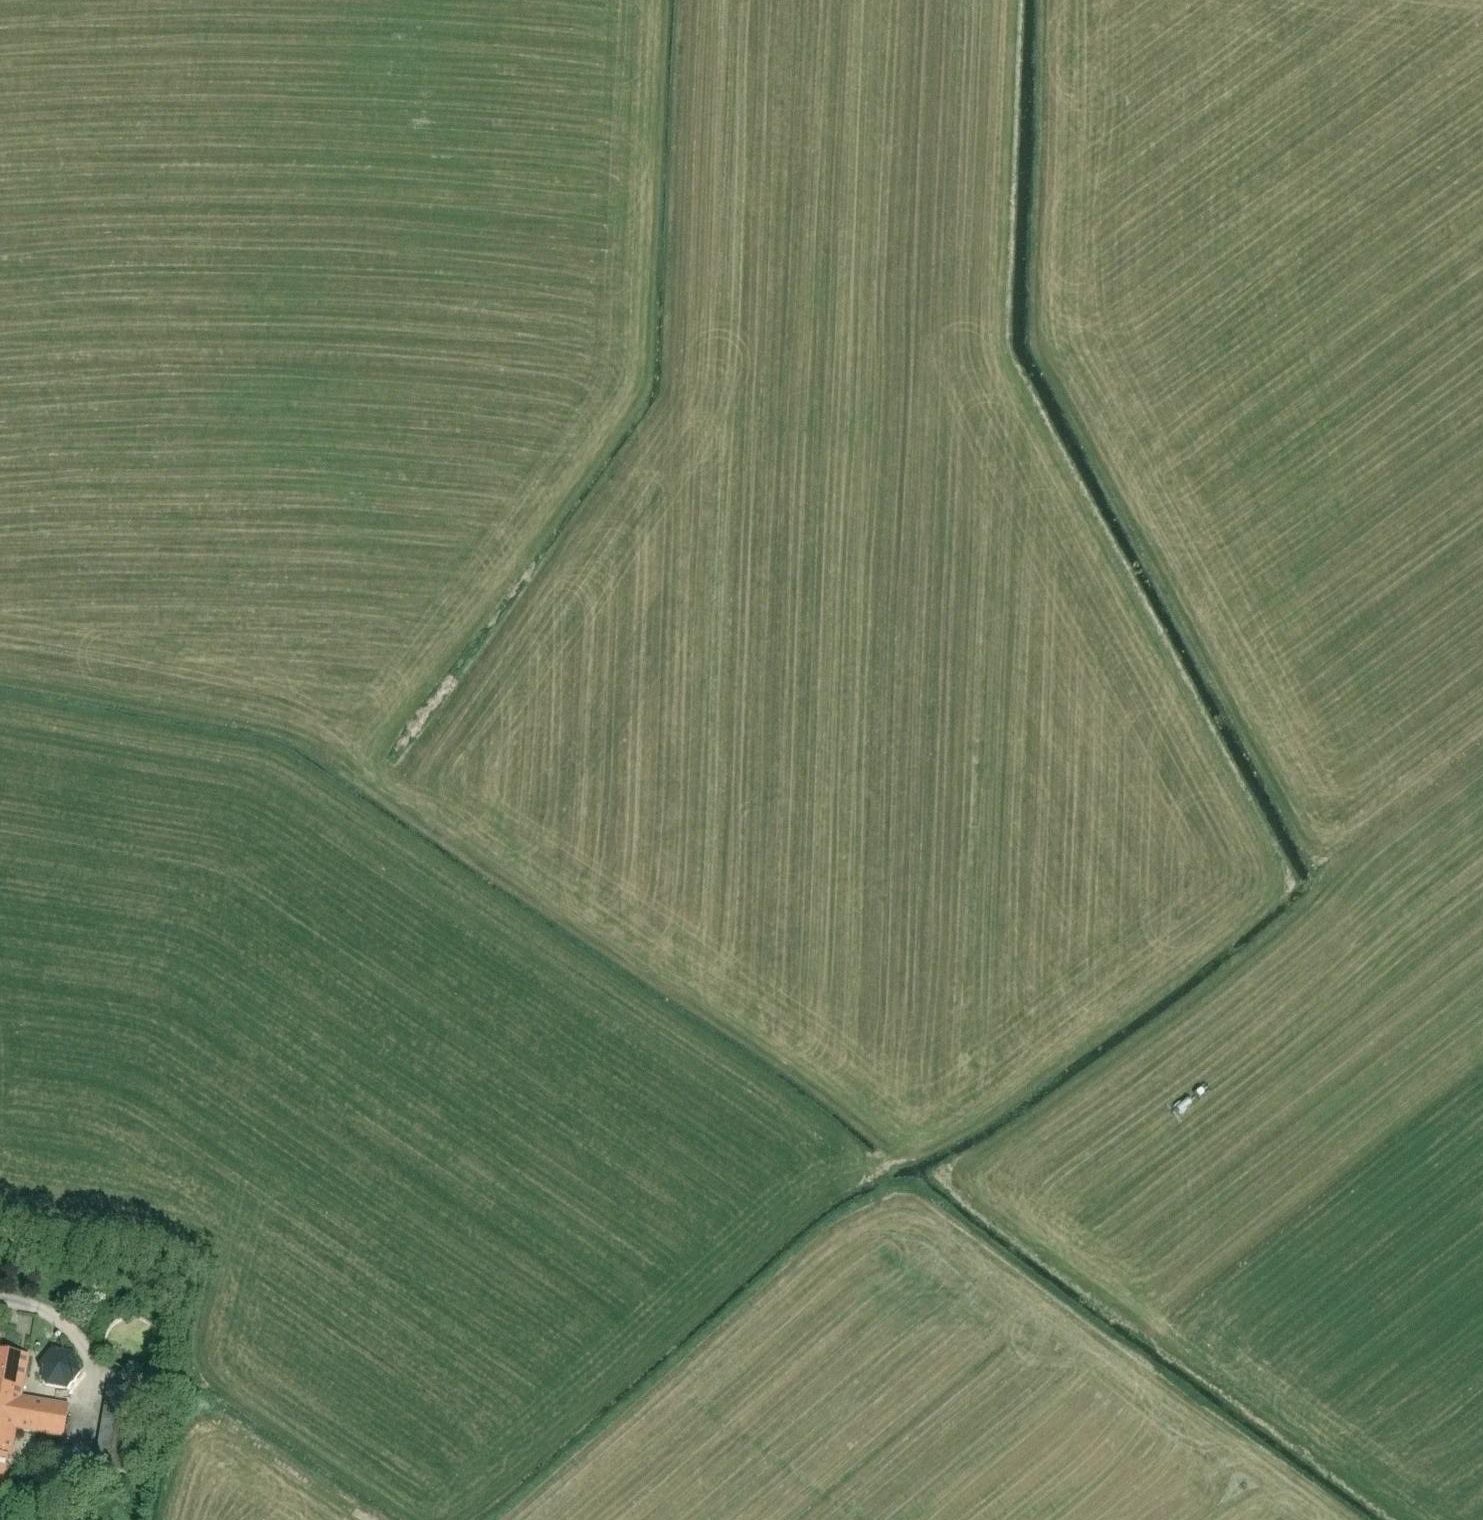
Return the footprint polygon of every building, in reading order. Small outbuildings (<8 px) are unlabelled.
[(0,1405),(18,1408),(20,1396),(21,1396),(28,1355),(0,1350),(0,1405)] [(107,1387),(93,1467),(137,1474),(151,1395),(107,1387)] [(6,1457),(10,1458),(15,1428),(63,1436),(68,1404),(21,1396),(20,1396),(18,1408),(0,1405),(0,1490),(6,1457)]
